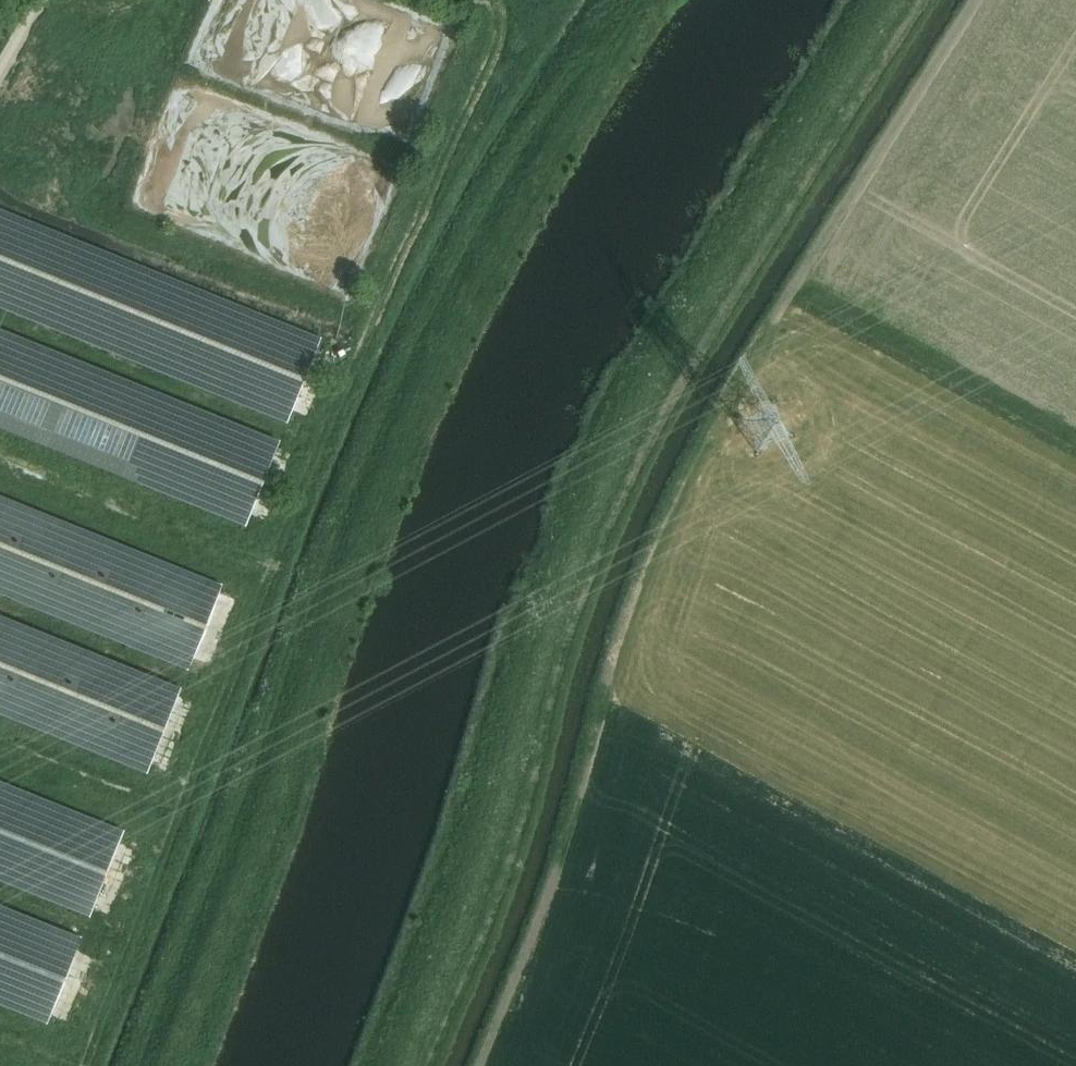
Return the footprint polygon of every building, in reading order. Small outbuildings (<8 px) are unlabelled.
[(320,341),(0,211),(0,307),(287,423),(320,341)] [(245,527),(279,444),(0,331),(0,428),(245,527)] [(222,588),(0,498),(0,595),(188,671),(222,588)] [(147,773),(180,691),(0,619),(0,714),(147,773)] [(91,916),(124,833),(0,784),(0,879),(91,916)] [(47,1023),(81,940),(0,908),(0,1004),(47,1023)]
